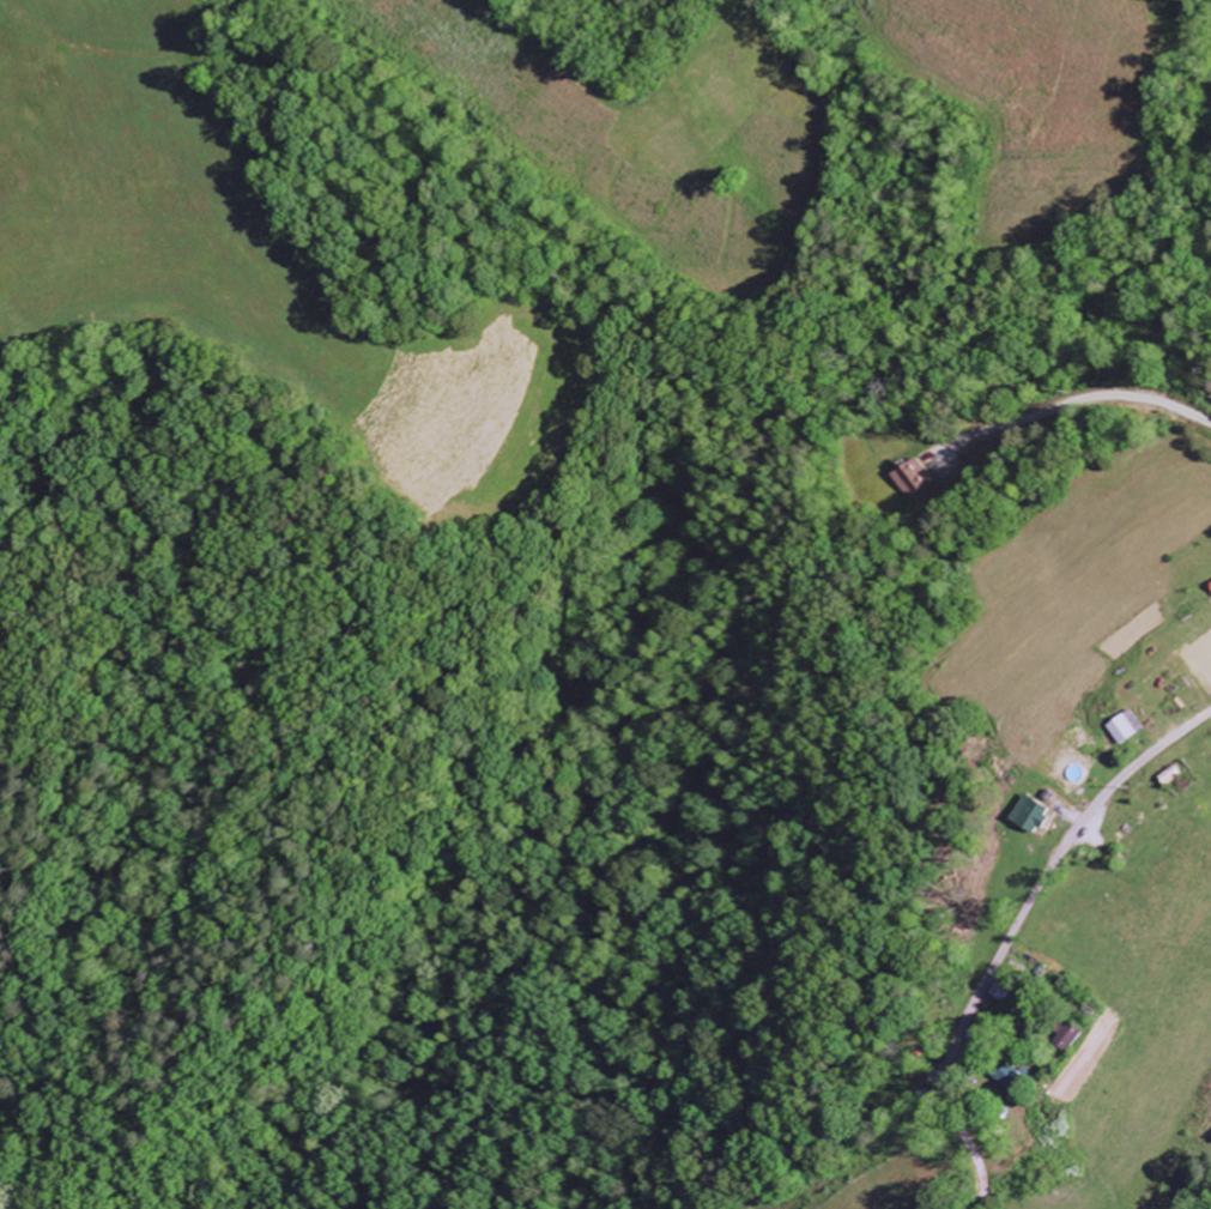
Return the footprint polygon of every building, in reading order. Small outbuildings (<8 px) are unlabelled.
[(885,474),(899,499),(926,484),(912,460),(885,474)] [(1119,747),(1143,730),(1129,710),(1105,728),(1119,747)] [(1033,837),(1049,811),(1023,796),(1007,822),(1033,837)]
